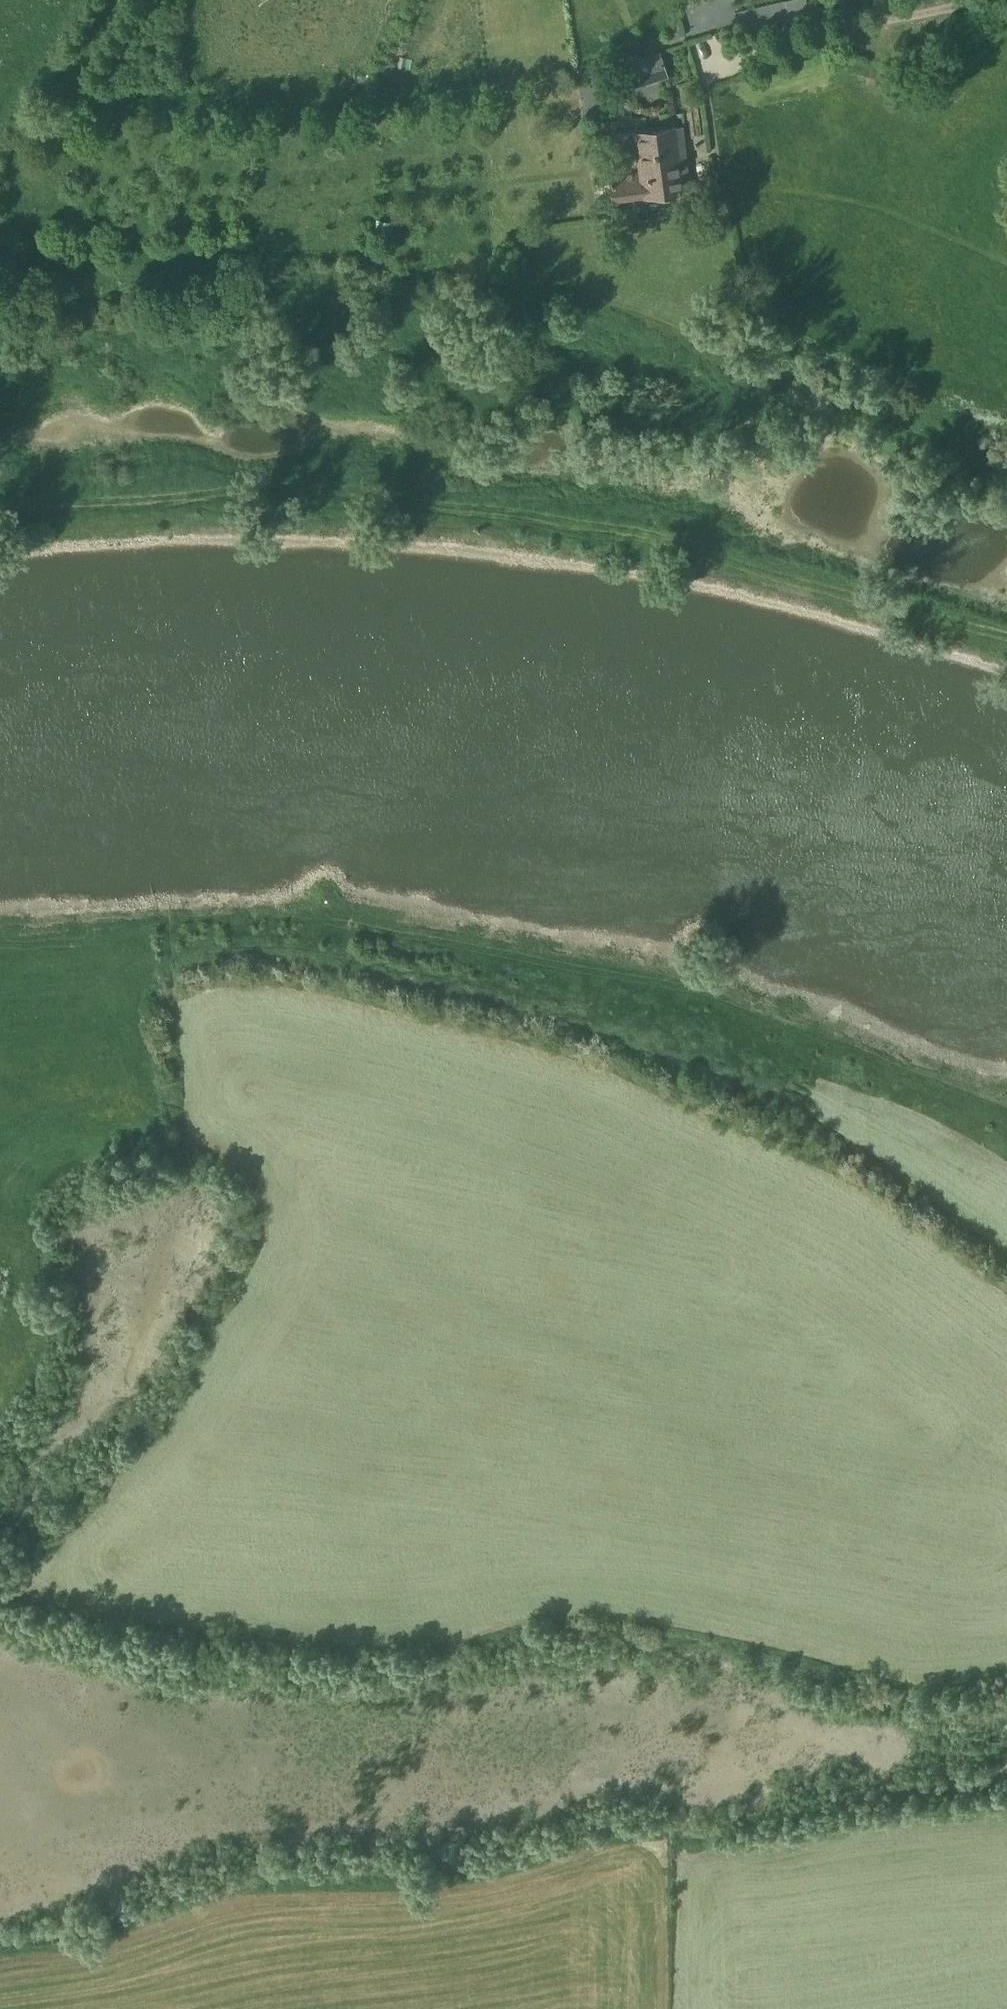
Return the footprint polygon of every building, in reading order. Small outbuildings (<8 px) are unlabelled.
[(739,20),(742,35),(763,30),(760,15),(739,20)] [(622,65),(631,89),(656,81),(670,75),(661,50),(622,65)] [(622,103),(625,121),(633,120),(630,101),(622,103)] [(609,180),(612,201),(684,190),(675,127),(633,133),(639,176),(609,180)]
